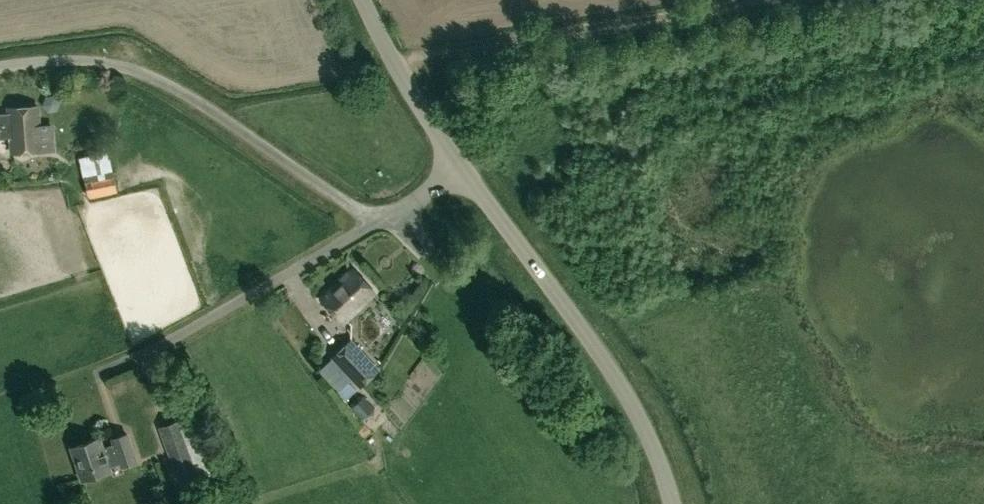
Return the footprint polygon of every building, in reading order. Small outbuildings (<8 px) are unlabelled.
[(8,108),(8,113),(0,113),(0,138),(10,137),(11,153),(39,151),(36,106),(8,108)] [(113,144),(82,148),(85,168),(116,163),(113,144)] [(84,183),(87,198),(116,192),(114,176),(84,183)] [(321,299),(344,322),(374,294),(352,270),(321,299)] [(330,357),(360,388),(378,370),(349,339),(330,357)] [(373,407),(362,395),(358,395),(350,402),(350,407),(361,419),(366,419),(373,413),(373,407)] [(179,419),(158,427),(181,491),(202,483),(179,419)] [(110,470),(108,465),(119,461),(121,465),(136,460),(126,433),(111,438),(113,443),(102,447),(99,437),(69,447),(80,480),(110,470)]
